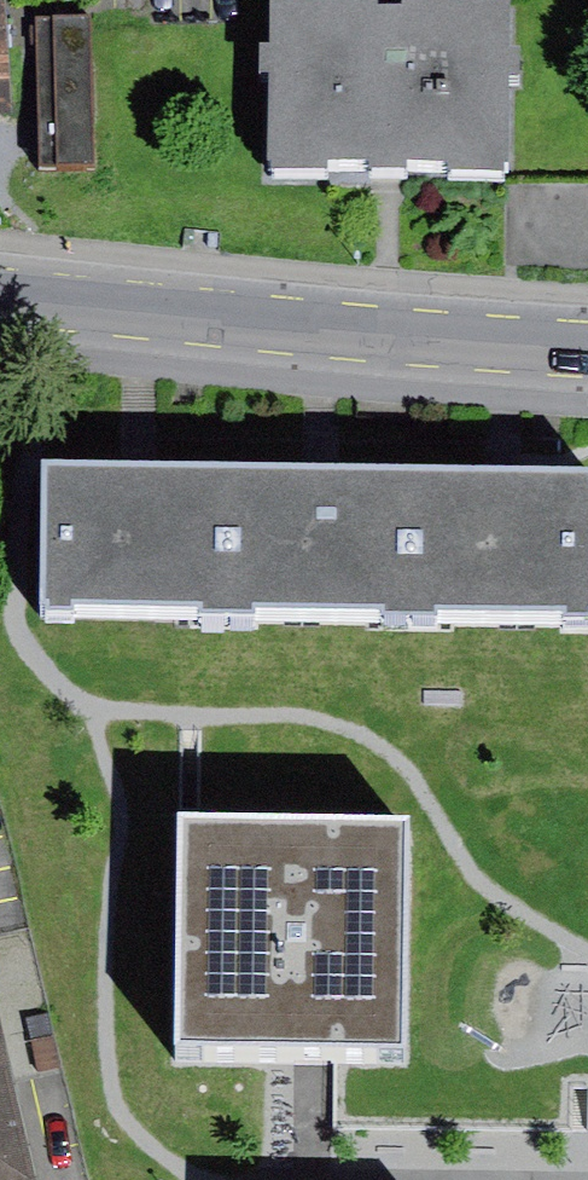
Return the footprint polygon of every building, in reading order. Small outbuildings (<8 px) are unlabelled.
[(13,130),(15,0),(0,0),(0,130),(13,130)] [(374,4),(270,3),(268,174),(320,175),(321,164),(373,165),(373,179),(385,179),(405,179),(408,169),(445,169),(445,181),(507,183),(509,92),(510,6),(403,4),(403,14),(388,13),(374,13),(374,4)] [(35,16),(40,165),(96,163),(91,14),(35,16)] [(142,457),(42,455),(41,597),(197,602),(236,600),(238,458),(142,457)] [(323,459),(238,458),(236,600),(436,602),(438,461),(323,459)] [(438,461),(436,602),(587,609),(587,463),(511,462),(438,461)] [(194,812),(184,809),(178,1031),(335,1037),(401,1038),(404,816),(194,812)] [(0,1010),(0,1179),(39,1179),(0,1010)]
